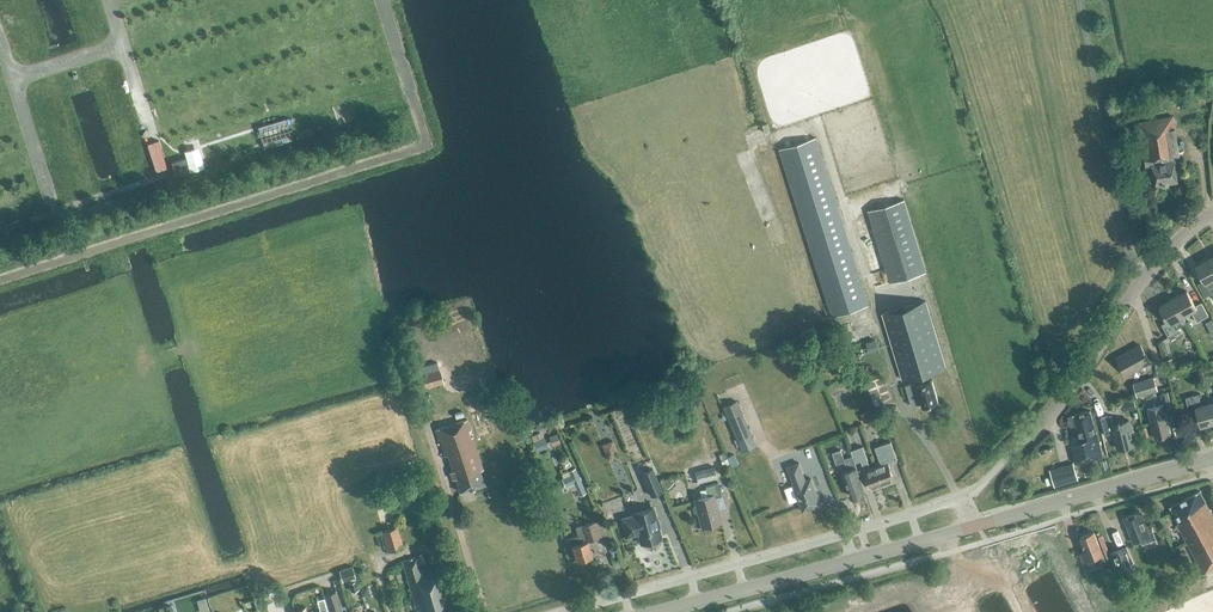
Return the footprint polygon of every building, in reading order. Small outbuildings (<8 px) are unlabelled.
[(1174,161),(1180,160),(1173,116),(1138,122),(1146,167),(1151,166),(1155,186),(1178,182),(1174,161)] [(288,119),(258,128),(265,151),(294,142),(288,119)] [(869,305),(837,206),(816,137),(779,149),(832,316),(869,305)] [(185,159),(171,163),(176,177),(190,173),(185,159)] [(890,283),(926,272),(904,200),(868,211),(890,283)] [(1210,258),(1196,266),(1204,280),(1198,284),(1205,297),(1212,293),(1212,264),(1210,258)] [(1195,306),(1187,291),(1173,298),(1183,316),(1191,312),(1197,322),(1208,315),(1201,302),(1195,306)] [(1186,323),(1183,316),(1173,298),(1160,306),(1168,321),(1161,324),(1168,337),(1180,331),(1178,327),(1186,323)] [(922,404),(923,406),(938,401),(932,380),(929,380),(926,372),(945,366),(925,301),(882,314),(902,379),(919,374),(921,383),(917,384),(916,382),(906,385),(913,406),(922,404)] [(1117,358),(1126,375),(1150,362),(1140,345),(1117,358)] [(418,389),(443,383),(439,369),(414,376),(418,389)] [(1133,384),(1137,396),(1157,390),(1154,377),(1133,384)] [(474,407),(484,403),(481,393),(471,397),(474,407)] [(1164,408),(1171,406),(1168,393),(1161,394),(1164,408)] [(1201,426),(1212,423),(1212,411),(1211,403),(1201,405),(1198,394),(1185,397),(1189,412),(1196,410),(1201,426)] [(723,407),(740,448),(754,442),(737,401),(723,407)] [(1155,439),(1171,435),(1163,405),(1147,409),(1155,439)] [(1075,463),(1103,457),(1096,432),(1096,433),(1090,410),(1073,415),(1068,416),(1069,418),(1068,420),(1069,423),(1071,424),(1071,426),(1076,425),(1079,437),(1069,439),(1075,463)] [(1100,418),(1105,435),(1113,433),(1117,448),(1135,444),(1129,420),(1113,424),(1111,415),(1100,418)] [(460,491),(484,483),(480,470),(483,469),(467,419),(456,423),(456,424),(448,427),(447,426),(436,429),(445,456),(448,455),(460,491)] [(876,467),(883,485),(890,483),(890,481),(894,480),(889,463),(897,460),(891,442),(875,447),(879,459),(880,459),(882,465),(876,467)] [(851,450),(855,462),(861,460),(871,488),(875,487),(877,488),(883,485),(876,467),(870,469),(863,446),(851,450)] [(851,450),(853,456),(844,459),(840,450),(832,453),(836,464),(844,461),(848,470),(843,472),(851,496),(865,492),(855,462),(851,450)] [(793,486),(784,489),(789,504),(799,500),(803,512),(821,505),(811,478),(805,480),(799,463),(788,467),(794,484),(793,485),(793,486)] [(1054,486),(1078,480),(1073,463),(1050,470),(1054,486)] [(662,491),(653,469),(642,473),(651,495),(662,491)] [(695,500),(696,505),(694,505),(693,507),(694,512),(696,513),(698,512),(702,527),(721,522),(714,498),(721,496),(718,482),(705,485),(708,496),(695,500)] [(1212,571),(1212,517),(1199,491),(1170,506),(1178,522),(1177,523),(1181,531),(1181,532),(1203,573),(1211,569),(1212,571)] [(661,538),(653,508),(633,513),(634,515),(622,518),(627,536),(638,533),(641,543),(661,538)] [(1140,511),(1124,517),(1134,542),(1140,539),(1142,544),(1155,539),(1154,534),(1150,524),(1145,526),(1140,511)] [(573,545),(577,560),(592,556),(588,540),(599,537),(595,521),(576,527),(578,535),(568,538),(570,546),(573,545)] [(389,552),(403,547),(397,526),(382,531),(389,552)] [(1099,564),(1105,562),(1093,531),(1080,537),(1086,552),(1080,554),(1083,561),(1095,556),(1099,564)] [(1126,548),(1111,554),(1120,575),(1134,569),(1126,548)] [(450,609),(453,608),(442,569),(434,572),(433,568),(422,571),(418,556),(402,561),(417,611),(451,611),(450,609)] [(340,570),(343,581),(356,577),(353,566),(340,570)] [(1115,602),(1124,599),(1118,583),(1109,587),(1115,602)] [(367,587),(360,590),(362,597),(370,594),(367,587)] [(325,594),(327,600),(330,611),(337,611),(343,610),(337,591),(325,594)] [(330,611),(327,600),(319,602),(322,611),(330,611)]
